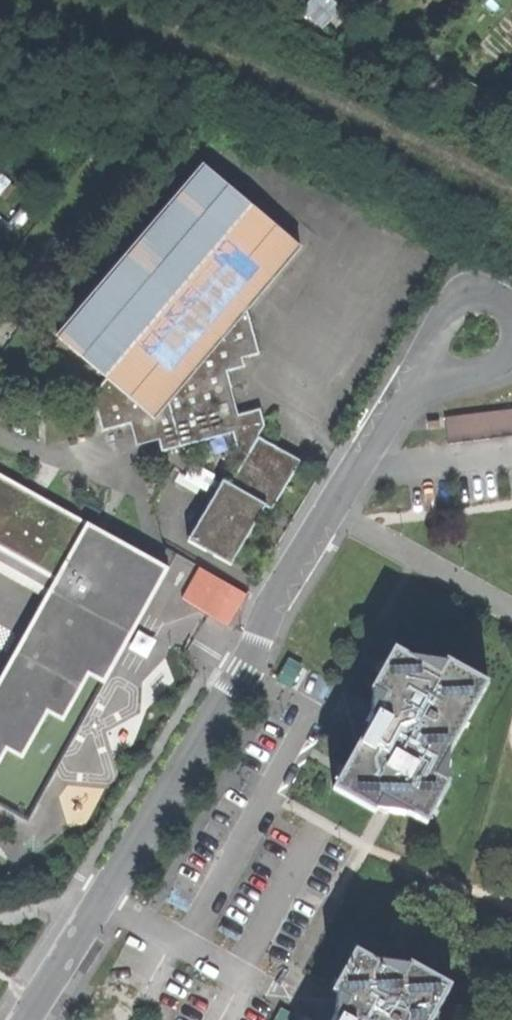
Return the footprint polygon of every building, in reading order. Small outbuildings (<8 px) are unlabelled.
[(234,449),(245,455),(257,436),(264,423),(259,407),(236,413),(229,388),(231,387),(226,370),(243,365),(242,357),(247,356),(247,355),(257,352),(244,307),(296,244),(199,165),(56,338),(104,378),(91,394),(102,431),(136,422),(140,438),(157,434),(161,450),(198,441),(231,432),(234,449)] [(511,433),(511,406),(444,413),(446,441),(511,433)] [(245,455),(228,484),(264,505),(271,509),(300,460),(257,436),(245,455)] [(127,635),(97,618),(133,553),(118,545),(127,529),(128,530),(130,528),(96,509),(94,512),(96,512),(87,527),(0,478),(0,606),(18,616),(33,589),(47,597),(0,681),(0,753),(3,747),(22,757),(48,711),(61,719),(87,672),(101,680),(112,662),(127,635)] [(187,541),(229,565),(246,536),(264,505),(228,484),(221,480),(187,541)] [(216,615),(228,622),(240,604),(228,596),(216,615)] [(371,690),(383,696),(368,724),(359,741),(333,788),(373,811),(381,798),(425,823),(447,782),(434,775),(485,683),(445,660),(437,674),(394,649),(371,690)] [(150,656),(132,664),(132,688),(150,695),(167,685),(167,663),(150,656)] [(449,985),(409,963),(402,975),(355,949),(332,990),(348,998),(336,1019),(430,1019),(449,985)]
